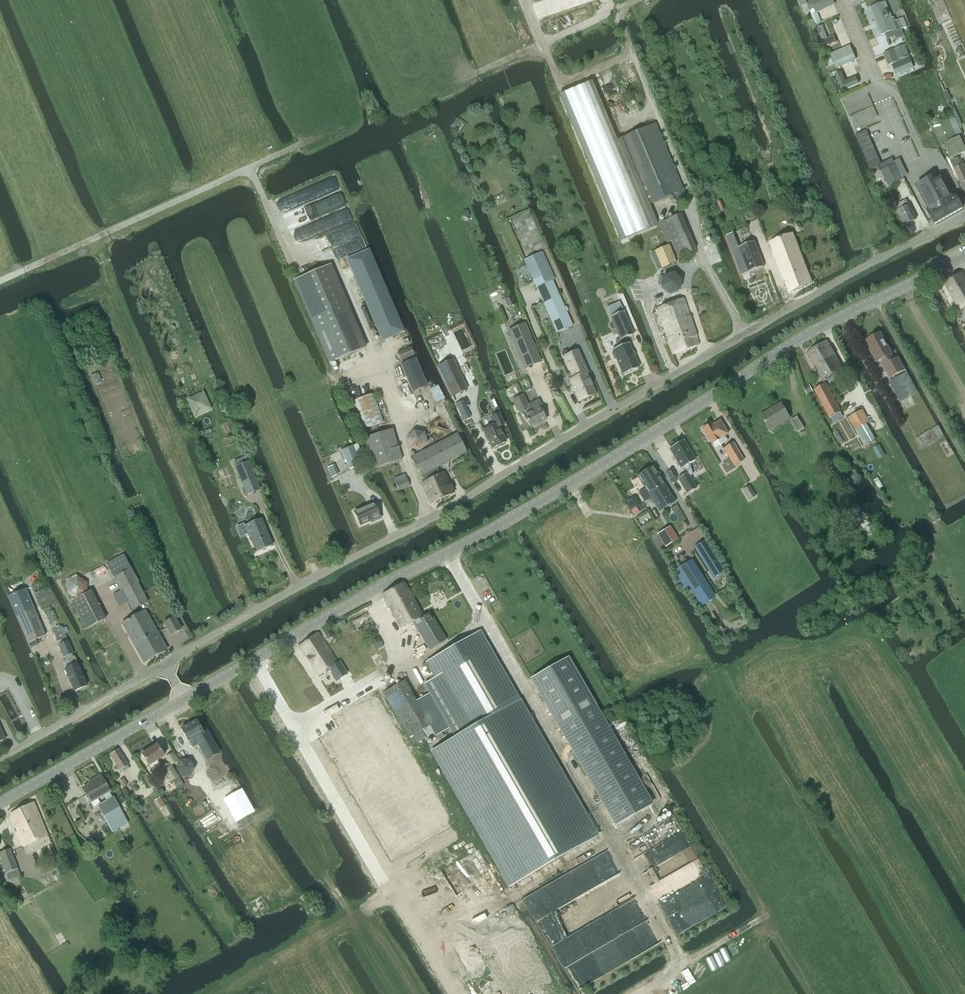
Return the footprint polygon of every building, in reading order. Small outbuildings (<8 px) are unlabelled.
[(835,5),(833,0),(817,0),(811,3),(812,3),(814,9),(816,12),(816,13),(817,13),(835,5)] [(893,18),(886,2),(869,9),(880,36),(894,30),(895,32),(901,30),(897,21),(895,22),(894,18),(893,18)] [(816,12),(811,14),(815,25),(821,23),(817,13),(816,13),(816,12)] [(828,38),(822,25),(816,28),(825,47),(836,42),(833,36),(828,38)] [(836,68),(856,59),(850,46),(830,54),(836,68)] [(904,46),(895,49),(900,60),(909,56),(904,46)] [(889,65),(898,61),(893,50),(884,54),(889,65)] [(896,74),(913,67),(909,58),(893,65),(896,74)] [(856,77),(846,82),(849,88),(859,84),(856,77)] [(591,81),(559,95),(620,240),(657,225),(648,205),(644,207),(616,140),(591,81)] [(932,127),(940,145),(945,143),(951,158),(964,151),(964,149),(959,137),(957,138),(949,119),(932,127)] [(678,205),(687,201),(654,124),(616,140),(644,207),(648,205),(673,194),(678,205)] [(856,134),(870,168),(871,168),(879,165),(881,164),(866,130),(856,134)] [(960,157),(951,162),(953,168),(963,164),(960,157)] [(881,164),(879,165),(881,171),(895,165),(892,158),(881,164)] [(953,168),(961,184),(960,185),(964,194),(964,168),(963,164),(953,168)] [(963,208),(962,207),(955,195),(953,197),(942,178),(933,183),(931,178),(916,186),(929,209),(928,210),(935,223),(963,208)] [(695,251),(680,215),(658,224),(666,244),(672,242),(678,258),(695,251)] [(739,247),(733,233),(726,236),(741,276),(764,267),(754,242),(739,247)] [(769,243),(780,269),(789,294),(812,283),(793,234),(769,243)] [(669,245),(655,251),(662,269),(676,263),(669,245)] [(345,260),(380,338),(381,341),(403,332),(380,278),(367,251),(345,260)] [(572,326),(539,253),(523,260),(556,333),(572,326)] [(364,349),(327,266),(294,281),(331,364),(364,349)] [(669,294),(679,291),(681,280),(673,273),(663,277),(661,287),(669,294)] [(964,308),(964,281),(961,274),(944,284),(960,311),(964,308)] [(699,345),(683,299),(658,307),(673,353),(699,345)] [(616,359),(622,375),(639,368),(628,343),(626,344),(624,338),(633,334),(623,311),(610,317),(620,339),(615,341),(618,348),(612,350),(613,352),(611,353),(614,359),(616,359)] [(537,354),(524,324),(510,330),(523,360),(537,354)] [(893,360),(890,354),(891,354),(880,333),(866,341),(873,353),(871,354),(876,362),(881,360),(884,365),(883,366),(889,378),(904,370),(897,358),(893,360)] [(822,381),(843,369),(826,341),(806,353),(822,381)] [(410,347),(397,353),(400,361),(413,355),(410,347)] [(567,354),(566,350),(562,352),(563,356),(570,374),(567,375),(569,380),(578,402),(595,394),(586,373),(587,372),(577,350),(567,354)] [(413,392),(427,386),(414,358),(400,364),(413,392)] [(467,390),(452,360),(438,367),(452,397),(467,390)] [(898,401),(916,391),(905,372),(887,381),(898,401)] [(829,418),(841,412),(827,387),(825,384),(814,390),(829,418)] [(444,399),(437,385),(429,389),(436,403),(444,399)] [(804,389),(807,395),(813,392),(809,386),(804,389)] [(372,391),(352,398),(363,428),(383,421),(372,391)] [(194,418),(211,410),(204,392),(186,400),(194,418)] [(527,405),(522,395),(513,400),(519,412),(521,411),(530,428),(546,420),(540,410),(543,409),(538,400),(527,405)] [(462,401),(454,404),(458,412),(465,409),(462,401)] [(770,431),(790,418),(781,403),(761,415),(770,431)] [(848,417),(865,446),(869,443),(875,440),(865,424),(869,421),(862,409),(848,417)] [(498,413),(490,417),(494,425),(482,431),(491,449),(506,442),(499,427),(504,425),(498,413)] [(796,431),(803,427),(796,415),(789,420),(796,431)] [(724,436),(728,434),(720,421),(711,426),(710,424),(702,428),(711,444),(718,440),(721,445),(727,441),(724,436)] [(938,426),(937,426),(916,438),(921,447),(942,434),(943,434),(938,426)] [(392,429),(380,433),(363,438),(373,469),(380,466),(402,460),(392,429)] [(437,467),(466,452),(457,433),(410,457),(420,476),(421,476),(424,482),(421,484),(431,504),(454,492),(444,472),(440,474),(437,467)] [(692,475),(688,464),(695,461),(683,441),(669,449),(681,469),(684,475),(687,473),(689,476),(692,475)] [(743,460),(732,442),(723,447),(734,466),(743,460)] [(880,445),(873,449),(879,460),(886,456),(880,445)] [(349,470),(360,465),(353,446),(342,450),(349,470)] [(248,462),(235,468),(246,495),(260,490),(248,462)] [(648,494),(663,484),(652,467),(637,476),(645,489),(638,494),(644,502),(650,498),(648,494)] [(670,480),(674,477),(670,471),(666,473),(670,480)] [(689,476),(687,473),(684,475),(677,479),(686,494),(696,488),(689,476)] [(398,490),(409,486),(407,479),(395,483),(398,490)] [(674,502),(663,484),(648,494),(650,498),(659,511),(674,502)] [(749,500),(756,496),(749,486),(743,490),(749,500)] [(380,519),(380,518),(373,504),(354,513),(359,525),(372,519),(373,522),(380,519)] [(243,524),(237,526),(241,536),(248,534),(255,552),(272,545),(261,519),(245,526),(243,524)] [(667,529),(657,535),(665,547),(674,541),(667,529)] [(705,556),(709,562),(705,564),(713,576),(722,570),(705,542),(704,543),(710,552),(705,556)] [(111,574),(113,578),(131,569),(123,555),(106,564),(111,574)] [(677,578),(683,587),(688,584),(697,598),(709,590),(691,562),(679,570),(682,575),(677,578)] [(148,602),(138,583),(139,583),(132,568),(131,569),(113,578),(121,592),(122,592),(132,611),(148,602)] [(76,575),(66,580),(67,583),(66,594),(76,599),(86,594),(86,583),(77,577),(76,575)] [(423,616),(405,582),(382,594),(400,628),(412,622),(429,649),(446,639),(430,612),(423,616)] [(7,597),(27,644),(45,636),(25,589),(7,597)] [(105,620),(90,592),(86,594),(76,599),(71,602),(86,630),(105,620)] [(143,663),(167,650),(145,611),(122,624),(143,663)] [(181,630),(174,617),(164,623),(170,635),(181,630)] [(57,641),(66,637),(61,626),(53,630),(57,641)] [(328,640),(333,637),(328,630),(323,633),(328,640)] [(435,678),(423,685),(454,739),(519,701),(479,632),(454,647),(426,662),(435,678)] [(342,688),(352,681),(341,662),(337,664),(318,633),(299,646),(318,675),(330,669),(338,681),(336,682),(339,688),(341,687),(342,688)] [(378,637),(372,641),(376,649),(383,646),(378,637)] [(73,654),(68,641),(58,645),(64,658),(67,656),(72,654),(73,654)] [(72,654),(67,656),(72,667),(65,670),(74,691),(86,686),(77,665),(72,654)] [(616,825),(651,804),(567,658),(531,679),(616,825)] [(316,721),(303,728),(364,830),(371,842),(437,799),(412,759),(429,743),(444,735),(421,693),(400,706),(422,741),(411,748),(405,751),(384,720),(373,700),(358,710),(352,700),(316,721)] [(510,887),(597,836),(568,785),(519,701),(454,739),(432,752),(510,887)] [(196,721),(181,729),(188,742),(195,738),(199,744),(191,748),(206,773),(222,764),(207,739),(206,740),(202,734),(203,733),(196,721)] [(149,765),(153,771),(160,766),(157,760),(164,756),(157,745),(141,755),(148,766),(149,765)] [(165,758),(169,763),(161,768),(170,782),(178,776),(171,765),(177,761),(172,753),(165,758)] [(131,760),(119,766),(130,784),(136,780),(144,794),(151,789),(139,769),(137,770),(131,760)] [(181,760),(177,769),(181,776),(190,776),(194,767),(190,760),(181,760)] [(103,816),(119,808),(113,797),(112,798),(109,792),(110,792),(101,776),(93,780),(94,782),(82,789),(90,803),(103,795),(106,801),(98,806),(103,816)] [(239,792),(226,799),(238,820),(251,813),(239,792)] [(160,797),(155,800),(161,809),(166,806),(160,797)] [(23,846),(47,836),(33,803),(10,815),(23,846)] [(0,853),(0,885),(9,882),(6,874),(17,870),(9,849),(0,853)] [(19,897),(14,900),(17,905),(22,902),(19,897)]
